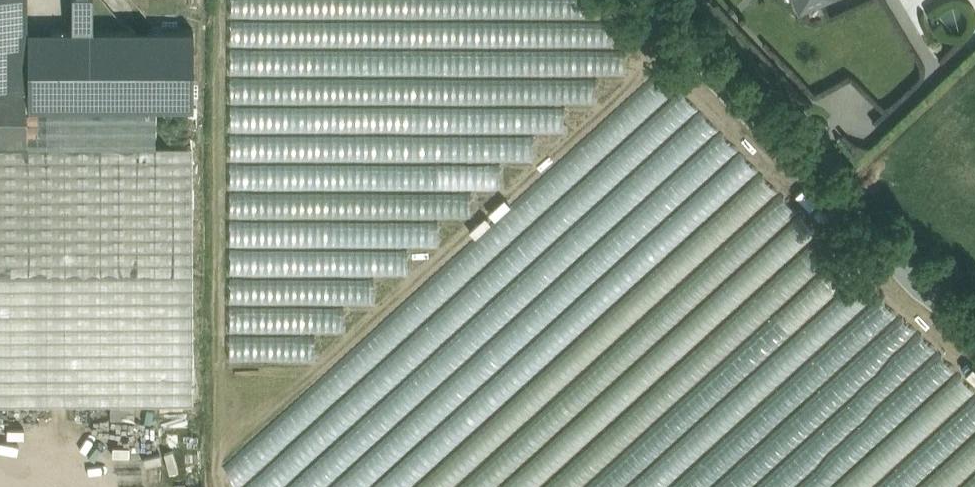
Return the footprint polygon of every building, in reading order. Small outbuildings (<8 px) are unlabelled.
[(18,0),(0,0),(0,134),(20,134),(18,0)] [(814,0),(792,0),(796,9),(814,0)] [(205,398),(206,139),(161,138),(162,109),(28,108),(27,144),(0,144),(0,396),(205,398)] [(165,414),(165,428),(188,427),(188,413),(165,414)] [(135,420),(119,421),(121,447),(136,446),(135,420)]
